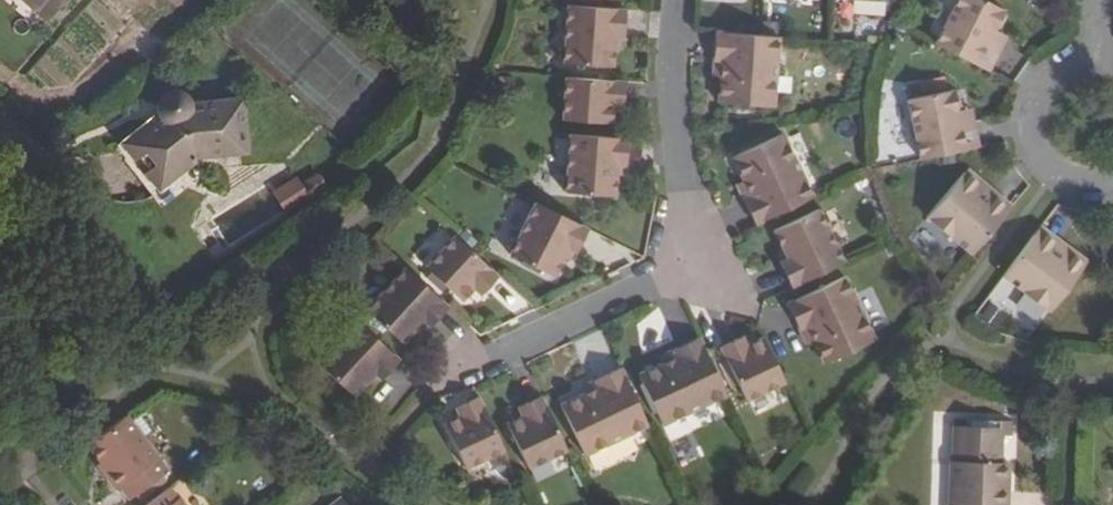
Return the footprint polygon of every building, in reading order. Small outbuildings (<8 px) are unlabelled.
[(61,0),(19,0),(42,21),(61,0)] [(1002,47),(990,42),(996,30),(997,30),(1004,26),(1009,19),(1003,10),(983,0),(960,0),(936,46),(988,72),(1002,47)] [(627,14),(568,10),(565,46),(559,50),(558,58),(564,63),(563,67),(610,71),(612,53),(613,41),(619,41),(624,41),(627,14)] [(990,42),(1002,47),(1008,36),(997,30),(996,30),(990,42)] [(731,65),(730,82),(728,108),(780,112),(786,41),(763,40),(725,37),(722,65),(731,65)] [(721,81),(730,82),(731,65),(722,65),(721,81)] [(626,85),(564,81),(561,122),(611,127),(612,111),(619,111),(619,100),(625,101),(626,85)] [(160,121),(129,146),(159,184),(193,157),(243,149),(237,100),(191,105),(191,103),(190,102),(189,100),(188,98),(188,97),(186,96),(185,94),(183,93),(182,92),(180,91),(178,91),(177,91),(175,90),(173,90),(171,90),(169,91),(168,91),(166,92),(165,92),(164,92),(164,93),(163,93),(162,94),(160,95),(159,97),(158,99),(157,100),(156,102),(156,103),(155,105),(155,106),(155,107),(155,109),(155,110),(155,111),(156,113),(157,115),(157,116),(158,118),(159,119),(160,119),(160,121)] [(979,150),(975,125),(962,127),(960,113),(965,105),(963,94),(954,92),(912,101),(920,161),(979,150)] [(962,127),(975,125),(973,110),(960,113),(962,127)] [(628,150),(628,140),(572,136),(571,147),(628,150)] [(737,159),(748,183),(755,200),(746,203),(753,220),(809,194),(785,137),(737,159)] [(628,150),(571,147),(569,171),(562,176),(561,185),(567,190),(567,194),(614,197),(615,180),(616,166),(623,166),(626,166),(628,150)] [(970,256),(1005,215),(975,190),(978,187),(978,179),(972,174),(961,174),(924,216),(970,256)] [(1011,207),(978,179),(978,187),(975,190),(1005,215),(1011,207)] [(739,188),(746,203),(755,200),(748,183),(739,188)] [(757,229),(813,203),(809,194),(753,220),(757,229)] [(570,248),(575,251),(577,252),(590,228),(539,203),(522,235),(515,236),(511,244),(514,251),(512,254),(555,275),(563,261),(570,248)] [(794,287),(846,263),(830,227),(834,224),(830,215),(824,214),(822,210),(778,229),(786,246),(791,257),(785,259),(781,261),(794,287)] [(1040,229),(1034,237),(1064,261),(1067,257),(1078,257),(1040,229)] [(503,276),(458,236),(429,266),(463,299),(475,288),(479,293),(487,286),(490,289),(503,276)] [(1034,237),(1002,280),(1047,315),(1083,269),(1081,259),(1078,257),(1067,257),(1064,261),(1034,237)] [(781,249),(785,259),(791,257),(786,246),(781,249)] [(567,264),(575,251),(570,248),(563,261),(567,264)] [(452,308),(409,269),(385,294),(377,294),(372,299),(374,305),(369,309),(405,342),(418,328),(426,320),(430,324),(433,328),(452,308)] [(790,305),(802,328),(810,325),(818,340),(830,363),(876,340),(845,278),(790,305)] [(483,296),(490,289),(487,286),(479,293),(483,296)] [(426,320),(418,328),(422,332),(430,324),(426,320)] [(402,360),(360,321),(334,348),(328,348),(322,354),(323,360),(320,363),(355,396),(368,383),(376,374),(380,378),(383,381),(402,360)] [(809,343),(818,340),(810,325),(802,328),(809,343)] [(746,334),(735,338),(737,343),(748,339),(746,334)] [(712,398),(723,393),(696,338),(686,342),(712,398)] [(748,400),(786,383),(764,338),(750,344),(748,339),(737,343),(735,338),(721,344),(748,400)] [(712,398),(686,342),(671,349),(675,358),(659,365),(638,375),(659,422),(712,398)] [(655,356),(659,365),(675,358),(671,349),(655,356)] [(621,371),(596,382),(600,390),(583,398),(568,405),(591,452),(647,425),(621,371)] [(376,374),(368,383),(371,387),(380,378),(376,374)] [(579,390),(583,398),(600,390),(596,382),(579,390)] [(530,469),(568,451),(542,395),(526,403),(529,409),(521,413),(524,418),(510,424),(530,469)] [(467,470),(504,452),(477,398),(462,405),(465,410),(457,413),(460,418),(445,426),(467,470)] [(519,406),(521,413),(529,409),(526,403),(519,406)] [(591,452),(568,405),(561,409),(582,455),(591,452)] [(108,470),(104,473),(115,488),(120,484),(129,498),(169,469),(128,415),(89,444),(101,461),(108,470)] [(965,424),(965,433),(989,433),(989,425),(965,424)] [(951,465),(948,504),(1008,504),(1008,495),(1002,495),(1003,485),(1009,485),(1010,466),(999,466),(1001,441),(1013,441),(1014,426),(989,425),(989,433),(965,433),(958,432),(955,465),(951,465)] [(108,470),(101,461),(97,464),(104,473),(108,470)] [(170,486),(146,504),(184,504),(170,486)]
